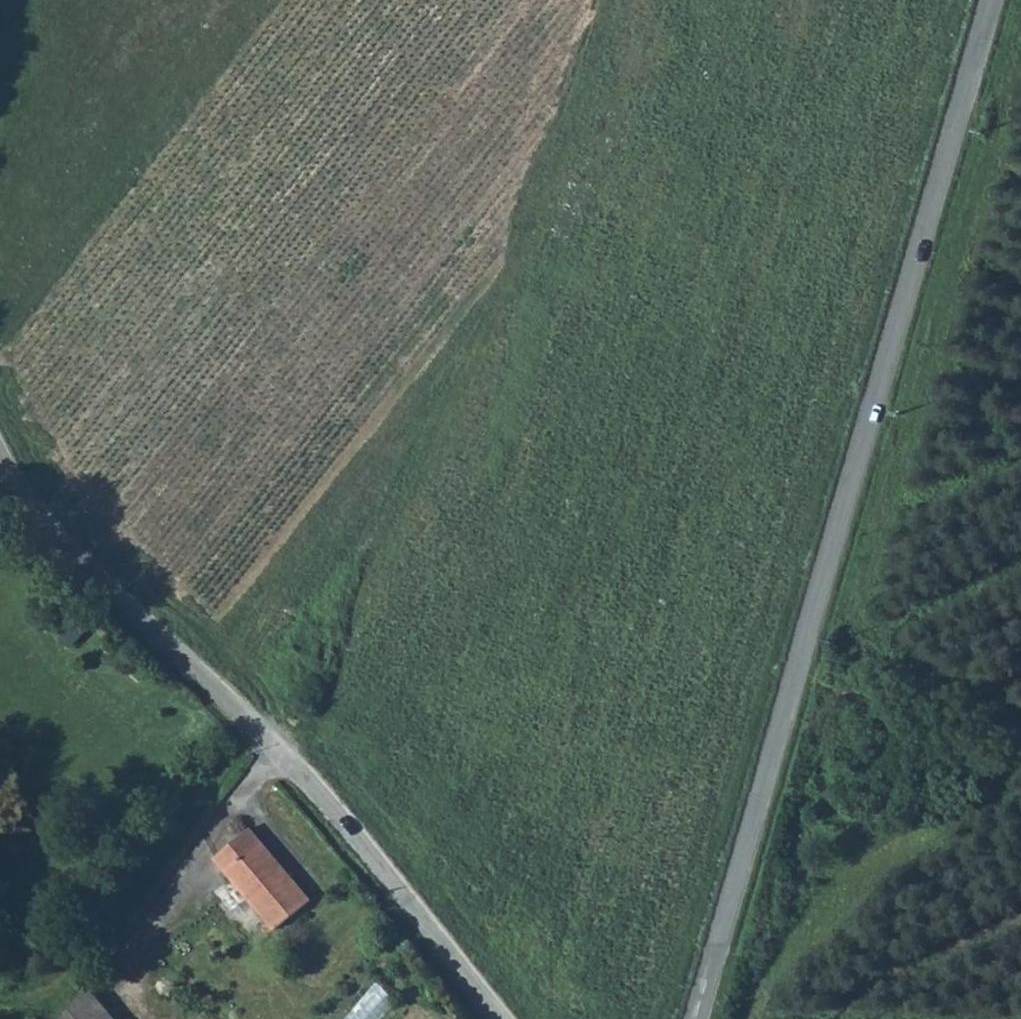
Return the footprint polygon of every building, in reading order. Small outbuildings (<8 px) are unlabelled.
[(74,605),(55,624),(73,642),(92,623),(74,605)] [(249,826),(214,854),(275,928),(309,899),(249,826)] [(347,1018),(381,1018),(398,998),(378,981),(347,1018)] [(60,1018),(116,1018),(88,984),(60,1018)]
